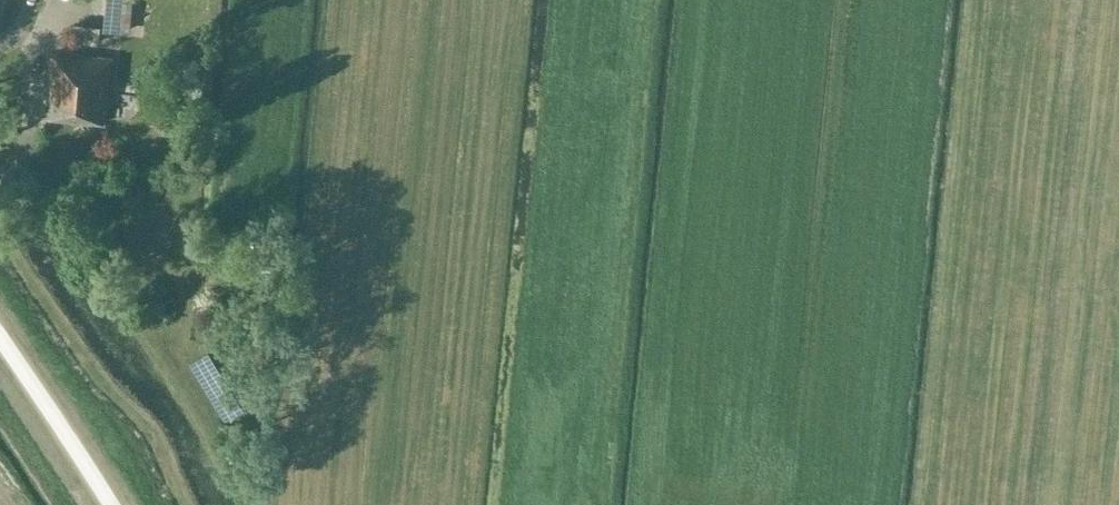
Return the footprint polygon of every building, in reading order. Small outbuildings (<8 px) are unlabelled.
[(141,8),(156,10),(157,0),(142,0),(141,8)] [(104,122),(110,57),(52,51),(52,54),(49,54),(46,92),(49,92),(47,117),(104,122)]
